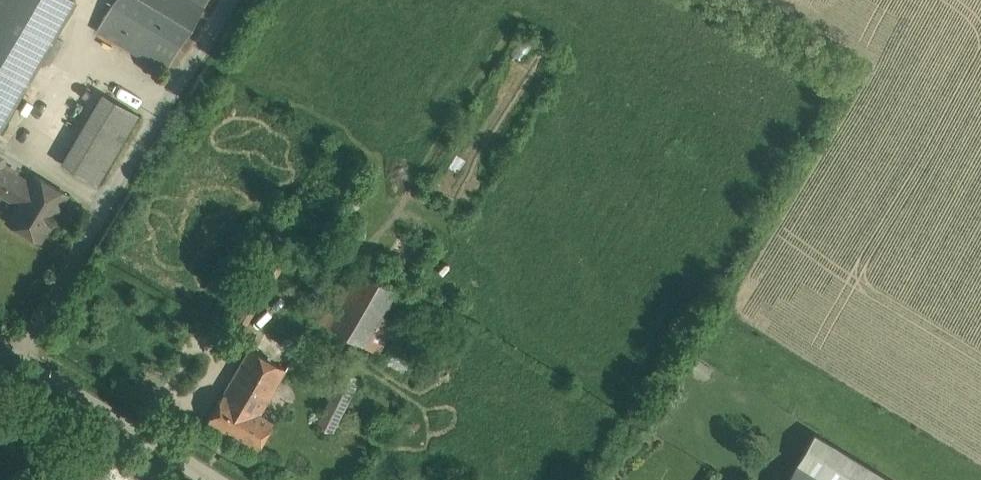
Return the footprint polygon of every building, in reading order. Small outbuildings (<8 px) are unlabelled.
[(75,0),(0,0),(0,128),(75,0)] [(195,0),(113,0),(106,13),(175,54),(204,5),(195,0)] [(175,54),(106,13),(96,29),(165,70),(175,54)] [(103,92),(62,162),(97,183),(138,113),(103,92)] [(29,184),(12,174),(14,171),(3,164),(2,157),(0,156),(0,192),(18,202),(7,220),(40,239),(67,193),(35,174),(29,184)] [(286,214),(280,223),(294,232),(300,223),(286,214)] [(352,262),(320,320),(379,353),(397,322),(382,314),(397,288),(352,262)] [(426,355),(433,360),(444,346),(437,341),(426,355)] [(286,368),(250,346),(208,420),(257,448),(274,419),(260,411),(286,368)] [(331,395),(324,408),(316,424),(333,433),(347,403),(331,395)] [(818,433),(799,464),(789,479),(896,479),(818,433)] [(99,468),(89,479),(113,479),(99,468)]
